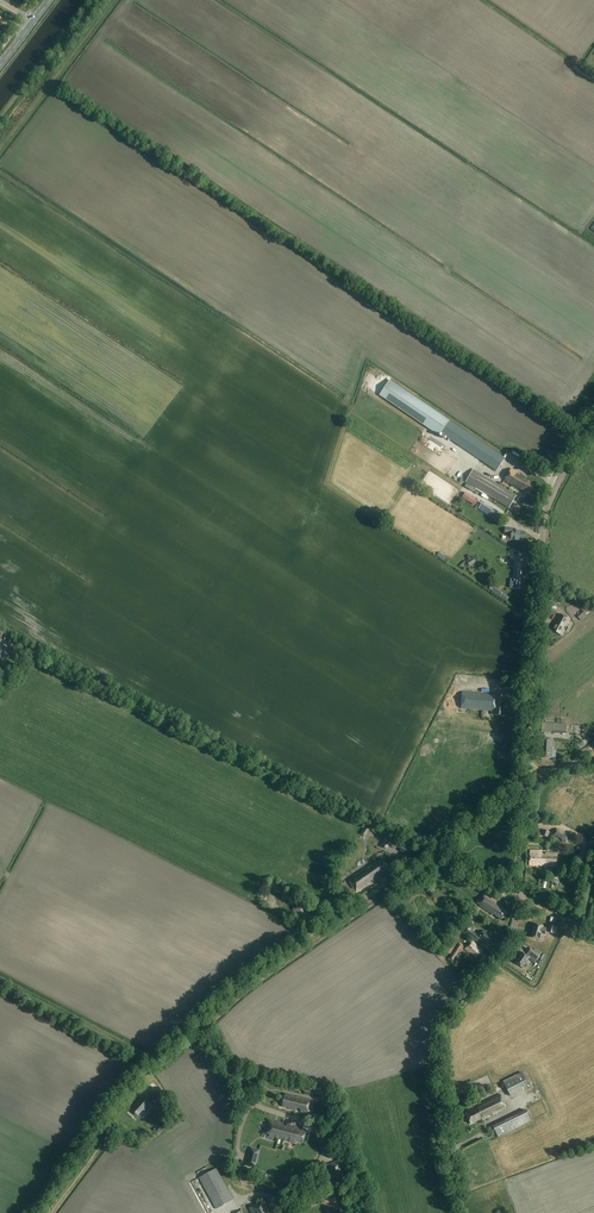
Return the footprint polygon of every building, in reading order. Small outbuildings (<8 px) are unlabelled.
[(439,435),(440,433),(497,471),(505,458),(389,380),(379,395),(439,435)] [(520,475),(516,473),(517,471),(511,468),(504,480),(525,493),(526,491),(529,493),(534,484),(525,479),(526,477),(521,474),(520,475)] [(465,482),(509,508),(517,495),(473,469),(465,482)] [(455,489),(463,493),(465,489),(457,485),(455,489)] [(462,497),(472,504),(475,499),(465,492),(462,497)] [(465,507),(468,502),(455,494),(452,499),(465,507)] [(494,509),(489,516),(497,521),(502,514),(494,509)] [(485,521),(489,513),(482,510),(479,518),(485,521)] [(524,542),(525,532),(514,530),(515,528),(505,527),(504,534),(511,535),(510,540),(524,542)] [(436,556),(444,561),(446,558),(438,553),(436,556)] [(466,561),(469,565),(475,561),(472,556),(466,561)] [(527,576),(529,563),(515,562),(513,580),(515,580),(514,589),(524,590),(525,581),(526,576),(527,576)] [(499,598),(506,602),(509,598),(502,594),(499,598)] [(581,621),(588,616),(584,611),(577,616),(581,621)] [(562,636),(570,620),(560,614),(555,624),(556,625),(552,631),(562,636)] [(491,714),(503,715),(504,700),(497,699),(498,695),(462,693),(461,708),(491,710),(491,714)] [(451,731),(479,732),(479,721),(452,719),(451,731)] [(554,733),(566,734),(567,724),(555,723),(554,733)] [(478,740),(478,732),(441,731),(441,739),(478,740)] [(542,758),(552,758),(553,739),(541,738),(540,750),(541,750),(541,756),(542,756),(542,758)] [(365,837),(369,830),(364,827),(360,834),(365,837)] [(372,828),(371,831),(382,837),(383,834),(372,828)] [(554,835),(562,840),(562,841),(566,843),(570,835),(557,829),(554,835)] [(398,842),(386,837),(385,841),(384,840),(381,846),(387,849),(389,844),(396,847),(398,842)] [(546,856),(542,855),(542,851),(530,850),(529,865),(556,867),(557,853),(546,853),(546,856)] [(390,868),(383,858),(375,864),(375,862),(348,880),(357,893),(385,873),(384,872),(390,868)] [(459,881),(469,885),(471,882),(461,877),(459,881)] [(493,914),(501,920),(508,911),(496,903),(498,901),(485,892),(476,904),(492,916),(493,914)] [(294,912),(308,924),(314,918),(306,911),(308,910),(301,903),(294,912)] [(544,926),(534,924),(531,937),(540,940),(542,934),(545,935),(546,932),(556,934),(558,927),(550,925),(549,930),(547,929),(543,928),(544,926)] [(468,934),(474,940),(477,936),(478,935),(471,930),(468,934)] [(486,942),(491,946),(496,941),(491,937),(492,936),(485,931),(479,938),(486,943),(486,942)] [(479,962),(486,955),(481,951),(482,950),(472,941),(465,949),(471,955),(472,954),(475,957),(474,958),(477,962),(478,961),(479,962)] [(451,943),(446,951),(450,954),(455,945),(451,943)] [(524,964),(525,965),(531,956),(537,960),(540,955),(533,950),(531,949),(528,953),(526,955),(522,952),(515,962),(522,967),(524,964)] [(503,1081),(510,1096),(529,1087),(522,1072),(503,1081)] [(491,1083),(487,1075),(473,1081),(477,1090),(491,1083)] [(157,1091),(149,1099),(154,1104),(157,1101),(159,1098),(162,1095),(157,1091)] [(305,1112),(310,1113),(313,1100),(285,1093),(282,1106),(288,1108),(287,1109),(296,1111),(296,1109),(300,1110),(300,1112),(305,1113),(305,1112)] [(493,1115),(507,1109),(500,1094),(491,1098),(492,1098),(472,1108),(473,1109),(466,1113),(471,1124),(482,1119),(483,1120),(489,1117),(488,1116),(492,1114),(493,1115)] [(144,1111),(149,1105),(142,1098),(135,1106),(136,1107),(132,1111),(138,1116),(143,1110),(144,1111)] [(526,1110),(493,1126),(498,1137),(531,1121),(526,1110)] [(287,1127),(283,1126),(284,1124),(269,1120),(265,1135),(295,1143),(296,1141),(303,1143),(306,1132),(298,1130),(298,1128),(288,1125),(287,1127)] [(335,1186),(347,1183),(344,1173),(342,1174),(341,1170),(343,1169),(341,1160),(327,1164),(331,1179),(333,1179),(335,1186)] [(200,1178),(217,1209),(233,1200),(216,1169),(200,1178)] [(267,1206),(268,1205),(265,1200),(250,1209),(252,1212),(273,1212),(271,1209),(269,1210),(267,1206)]
